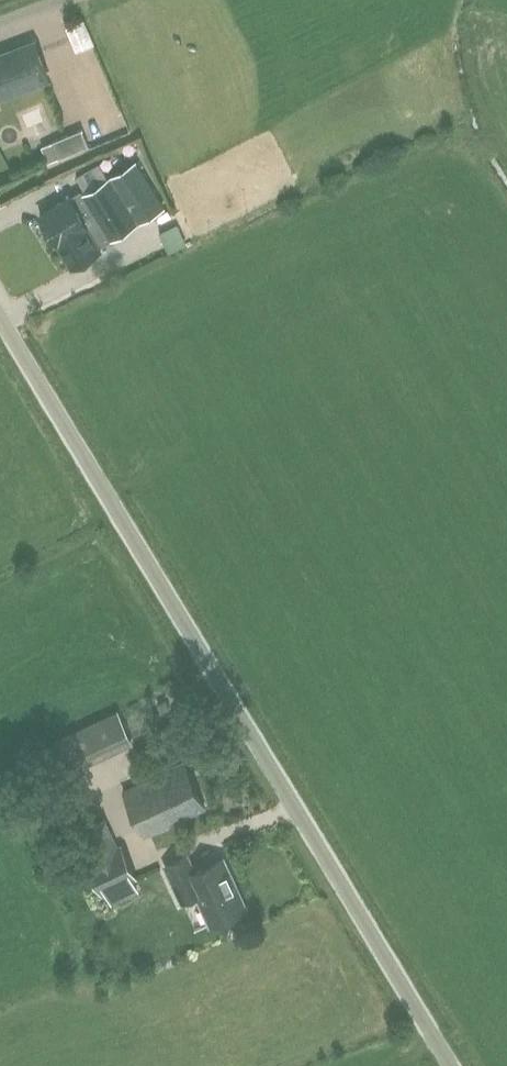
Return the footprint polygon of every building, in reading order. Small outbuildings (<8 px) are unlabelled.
[(47,76),(35,43),(0,57),(0,94),(47,76)] [(53,140),(60,157),(88,145),(81,129),(53,140)] [(87,192),(111,177),(100,160),(77,175),(87,192)] [(111,177),(87,192),(81,196),(82,198),(86,204),(77,210),(85,224),(57,241),(72,266),(100,249),(97,245),(108,239),(165,205),(139,161),(111,177)] [(86,204),(82,198),(73,204),(68,196),(39,214),(49,231),(48,233),(52,240),(55,240),(56,242),(57,241),(85,224),(77,210),(86,204)] [(125,710),(60,740),(76,774),(140,745),(125,710)] [(123,787),(145,833),(205,806),(183,760),(123,787)] [(103,888),(104,887),(111,902),(138,890),(132,875),(135,873),(123,850),(119,851),(104,817),(80,828),(96,862),(92,864),(103,888)] [(245,905),(223,857),(195,870),(188,853),(165,863),(182,899),(198,892),(211,921),(245,905)]
